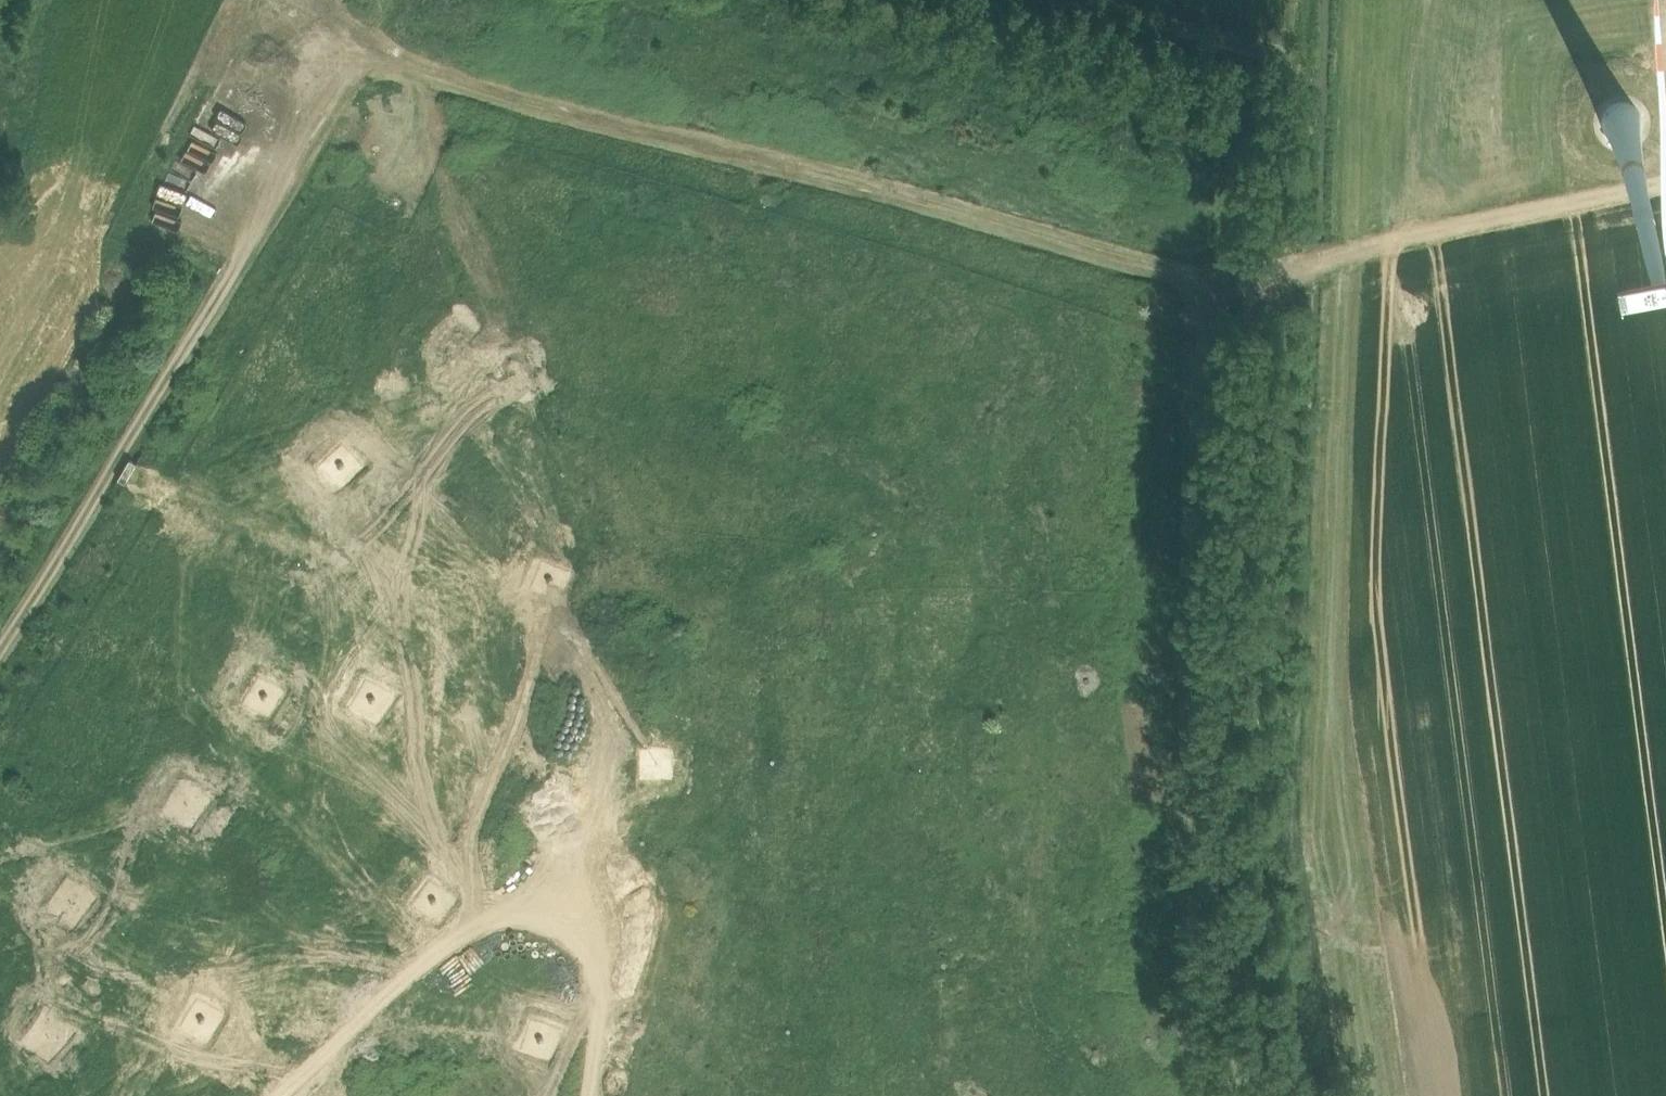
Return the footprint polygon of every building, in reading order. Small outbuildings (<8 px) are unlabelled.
[(245,172),(245,142),(222,142),(222,171),(245,172)]
